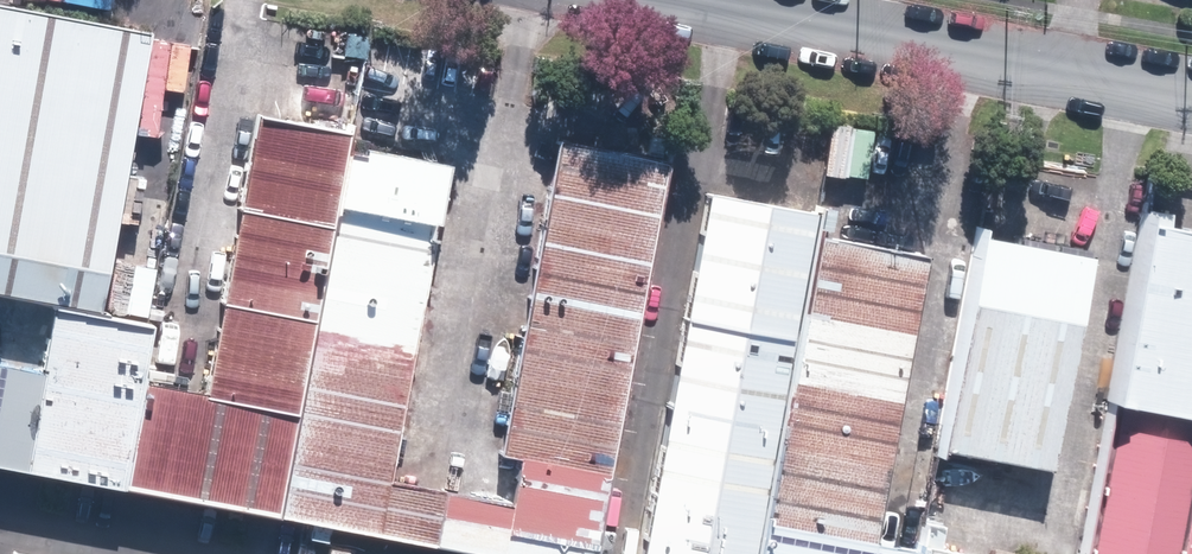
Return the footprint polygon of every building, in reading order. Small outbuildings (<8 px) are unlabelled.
[(96,322),(150,38),(0,11),(0,304),(96,322)] [(274,525),(343,151),(246,133),(196,398),(142,388),(122,497),(274,525)] [(657,170),(549,150),(482,512),(391,495),(451,171),(343,151),(274,525),(301,530),(432,553),(586,553),(657,170)] [(697,203),(632,553),(756,553),(817,225),(697,203)] [(1143,208),(1107,401),(1117,403),(1191,417),(1191,230),(1167,225),(1170,213),(1143,208)] [(1088,256),(976,235),(933,455),(938,456),(939,449),(1048,468),(1088,256)] [(815,237),(756,553),(866,553),(867,544),(920,256),(815,237)] [(16,476),(122,497),(142,388),(150,342),(44,322),(34,376),(16,476)] [(16,476),(34,376),(0,369),(0,473),(16,476)] [(1117,403),(1088,553),(1191,553),(1191,417),(1117,403)]
